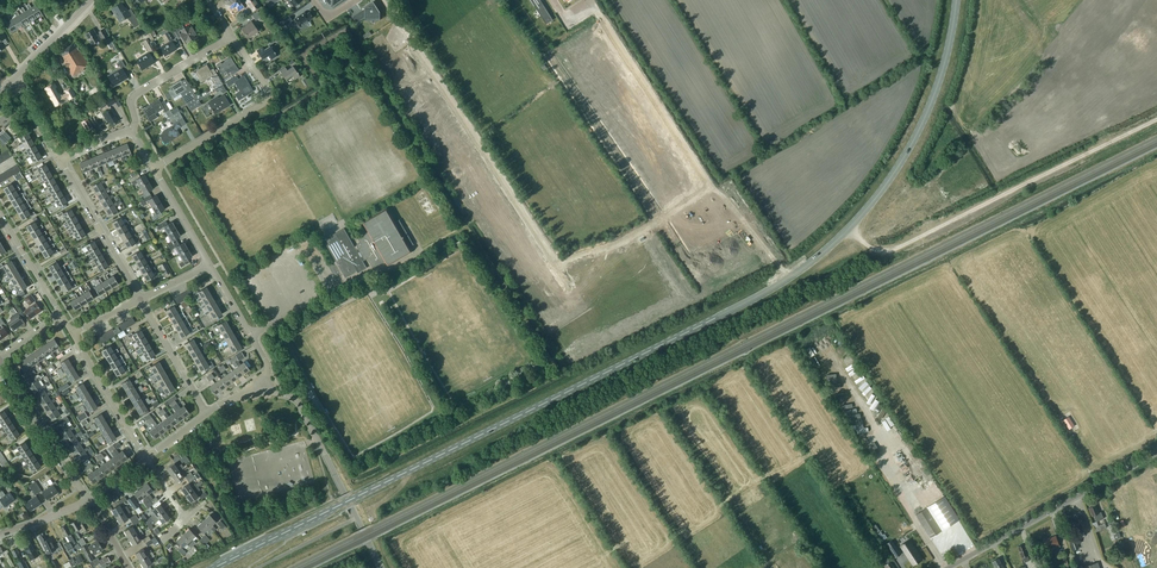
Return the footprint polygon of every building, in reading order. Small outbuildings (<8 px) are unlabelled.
[(29,4),(27,0),(24,2),(29,9),(30,8),(36,18),(42,14),(36,4),(31,8),(29,4)] [(231,12),(232,13),(233,13),(234,13),(243,6),(239,0),(232,0),(231,1),(231,0),(225,0),(223,1),(229,10),(230,10),(231,12)] [(252,12),(261,6),(257,0),(245,0),(244,1),(252,12)] [(541,0),(531,0),(534,4),(535,4),(536,5),(535,6),(537,9),(538,8),(546,21),(551,18),(553,20),(553,19),(541,0)] [(130,14),(125,7),(124,8),(121,3),(112,8),(119,21),(130,14)] [(365,7),(365,8),(360,11),(364,18),(365,17),(365,18),(380,18),(380,12),(375,3),(371,3),(365,7)] [(20,9),(23,13),(24,12),(30,22),(36,18),(30,8),(29,9),(25,11),(23,7),(20,9)] [(546,24),(553,20),(551,18),(546,21),(538,8),(537,9),(546,24)] [(252,14),(256,19),(262,15),(258,10),(252,14)] [(14,13),(17,16),(18,15),(24,25),(30,22),(24,12),(23,13),(19,15),(17,11),(14,13)] [(310,20),(309,20),(313,17),(309,12),(306,14),(304,12),(294,19),(300,27),(310,20)] [(140,24),(133,13),(130,16),(133,22),(131,23),(134,27),(140,24)] [(8,16),(11,20),(12,19),(18,29),(24,25),(18,15),(17,16),(13,18),(11,14),(8,16)] [(361,20),(357,14),(353,16),(357,23),(361,20)] [(292,20),(289,16),(282,20),(285,25),(292,20)] [(12,33),(16,30),(18,29),(12,19),(11,20),(7,22),(5,18),(2,20),(4,24),(6,23),(12,33)] [(242,29),(248,38),(259,31),(258,30),(261,28),(258,24),(255,25),(252,21),(245,25),(246,26),(242,29)] [(192,27),(190,29),(188,25),(184,27),(183,25),(174,30),(179,38),(181,36),(183,40),(187,38),(189,42),(195,38),(193,35),(196,33),(192,27)] [(85,34),(91,45),(98,41),(102,38),(103,40),(107,38),(102,30),(99,32),(100,34),(97,35),(93,29),(85,34)] [(172,29),(167,33),(171,40),(175,38),(175,39),(177,38),(177,36),(172,29)] [(110,38),(106,40),(110,48),(112,47),(114,46),(110,38)] [(142,41),(149,52),(152,50),(146,39),(142,41)] [(172,41),(157,50),(159,53),(160,54),(163,52),(165,55),(177,48),(172,41)] [(87,64),(77,47),(76,48),(73,43),(59,52),(61,56),(60,56),(72,76),(84,69),(82,67),(87,64)] [(257,50),(263,59),(269,54),(272,59),(277,55),(270,45),(265,49),(262,46),(257,50)] [(149,52),(136,59),(142,69),(155,62),(149,52)] [(222,73),(226,70),(226,69),(228,68),(232,74),(240,69),(238,66),(237,67),(231,56),(224,60),(225,61),(222,62),(221,61),(216,64),(222,73)] [(109,76),(115,86),(115,85),(127,78),(127,79),(127,78),(124,73),(124,72),(127,70),(128,71),(122,60),(118,63),(121,68),(121,69),(109,77),(109,76)] [(193,72),(192,73),(194,77),(197,76),(201,82),(206,79),(212,75),(213,75),(210,70),(209,68),(208,69),(206,65),(207,64),(206,64),(195,71),(194,71),(193,72)] [(292,75),(295,79),(300,76),(293,66),(287,70),(285,67),(279,70),(285,79),(292,75)] [(217,74),(213,77),(217,82),(214,84),(216,87),(223,84),(217,74)] [(253,90),(244,76),(239,79),(237,75),(226,82),(229,86),(235,82),(241,91),(236,94),(239,99),(253,90)] [(170,92),(166,95),(169,99),(173,96),(173,97),(181,92),(187,102),(186,103),(187,103),(192,100),(191,98),(195,95),(190,86),(186,88),(181,80),(169,87),(171,89),(169,90),(170,92)] [(45,88),(55,105),(63,100),(68,97),(69,99),(75,95),(70,88),(65,91),(66,92),(62,95),(61,93),(60,94),(56,87),(57,87),(55,82),(45,88)] [(217,91),(221,89),(223,93),(226,91),(223,85),(216,89),(217,91)] [(208,103),(214,114),(230,104),(224,94),(219,98),(218,96),(208,103)] [(106,101),(109,106),(116,102),(115,101),(112,97),(106,101)] [(144,109),(150,120),(157,116),(155,113),(163,108),(168,116),(172,113),(164,100),(160,103),(159,100),(144,109)] [(442,105),(429,114),(431,116),(434,114),(436,118),(446,111),(442,105)] [(11,107),(4,113),(14,124),(16,122),(12,117),(16,113),(11,107)] [(108,122),(109,121),(111,125),(118,121),(113,114),(115,113),(111,108),(103,113),(108,122)] [(169,116),(173,123),(183,117),(178,110),(169,116)] [(436,118),(434,119),(438,125),(437,126),(439,129),(445,125),(443,122),(450,117),(446,111),(436,118)] [(10,123),(12,126),(14,124),(4,113),(0,117),(0,122),(3,125),(6,128),(10,123)] [(93,128),(87,118),(81,122),(87,132),(93,128)] [(160,135),(165,143),(180,134),(177,129),(182,126),(179,122),(175,124),(174,124),(162,131),(163,133),(160,135)] [(1,132),(2,133),(8,139),(11,136),(5,130),(4,131),(3,130),(1,132)] [(450,130),(442,135),(448,144),(462,135),(458,130),(452,133),(450,130)] [(21,141),(22,142),(30,138),(27,131),(19,136),(18,134),(14,137),(15,139),(19,137),(21,141)] [(462,135),(448,144),(454,154),(462,148),(459,145),(465,141),(462,135)] [(25,147),(26,149),(34,144),(30,138),(22,142),(21,141),(18,143),(19,145),(23,143),(25,147)] [(656,147),(661,155),(673,147),(667,139),(657,145),(654,140),(655,140),(655,139),(650,142),(654,148),(656,147)] [(127,143),(119,146),(123,156),(128,153),(130,157),(133,156),(127,143)] [(29,154),(29,155),(38,150),(34,144),(26,149),(25,147),(21,149),(23,152),(26,150),(29,154)] [(119,146),(111,150),(115,159),(120,157),(122,161),(125,160),(123,156),(119,146)] [(42,157),(38,151),(38,150),(29,155),(29,154),(25,156),(26,158),(30,156),(33,162),(42,157)] [(111,150),(103,153),(107,163),(112,160),(114,164),(117,163),(115,159),(111,150)] [(103,153),(95,156),(99,166),(104,164),(106,168),(109,166),(107,163),(103,153)] [(678,155),(666,162),(671,170),(673,168),(676,173),(683,168),(680,164),(683,162),(678,155)] [(95,156),(87,160),(91,169),(97,167),(98,171),(101,170),(99,166),(95,156)] [(93,173),(91,169),(87,160),(79,163),(83,173),(89,170),(90,174),(93,173)] [(39,173),(40,175),(49,170),(45,163),(37,168),(36,167),(32,169),(33,171),(37,169),(39,173)] [(30,169),(24,173),(29,182),(32,180),(32,179),(30,176),(32,174),(32,173),(30,169)] [(43,180),(44,181),(52,176),(49,170),(40,175),(39,173),(36,176),(37,178),(41,176),(43,180)] [(651,179),(648,175),(645,170),(640,174),(646,183),(651,179)] [(14,175),(17,180),(23,176),(20,172),(14,175)] [(137,183),(140,187),(149,182),(144,174),(140,177),(139,174),(130,179),(133,185),(137,183)] [(47,186),(48,187),(56,183),(52,176),(44,181),(43,180),(40,182),(41,184),(44,182),(47,186)] [(680,194),(694,184),(689,176),(682,180),(680,177),(674,181),(676,184),(674,185),(680,194)] [(478,187),(481,192),(494,184),(489,177),(483,181),(480,177),(470,184),(474,190),(478,187)] [(92,187),(96,194),(105,189),(102,184),(105,182),(104,180),(92,187)] [(140,196),(141,199),(150,194),(149,191),(153,189),(149,182),(140,187),(144,194),(140,196)] [(15,189),(16,191),(20,189),(18,186),(15,188),(11,183),(3,188),(6,193),(7,194),(15,189)] [(50,192),(51,194),(60,189),(56,183),(48,187),(47,186),(43,188),(44,191),(48,188),(50,192)] [(498,191),(494,184),(481,192),(486,199),(482,201),(485,205),(494,199),(492,195),(498,191)] [(96,194),(100,202),(109,197),(106,191),(110,189),(108,187),(105,189),(96,194)] [(18,195),(16,191),(15,189),(7,194),(11,201),(19,196),(20,197),(24,195),(22,193),(18,195)] [(54,199),(55,200),(63,195),(60,189),(51,194),(50,192),(47,195),(48,197),(52,195),(54,199)] [(151,207),(160,202),(156,195),(152,197),(150,194),(141,199),(139,200),(142,206),(149,202),(151,207)] [(67,202),(64,196),(63,195),(55,200),(54,199),(50,201),(52,203),(56,201),(59,207),(67,202)] [(100,202),(105,209),(113,204),(110,199),(114,197),(113,195),(109,197),(100,202)] [(23,202),(24,203),(27,201),(26,199),(22,201),(20,197),(19,196),(11,201),(15,207),(23,202)] [(24,204),(24,203),(23,202),(15,207),(19,214),(27,209),(27,210),(31,207),(30,205),(26,207),(24,204)] [(113,204),(105,209),(109,216),(117,211),(115,206),(118,204),(117,202),(113,204)] [(160,202),(151,207),(154,212),(152,213),(153,216),(152,217),(153,220),(162,215),(160,211),(165,209),(160,202)] [(324,239),(346,278),(357,271),(358,273),(367,268),(366,265),(363,261),(368,258),(374,267),(385,261),(388,266),(413,252),(410,247),(414,244),(406,229),(400,220),(396,222),(388,207),(363,222),(368,232),(358,237),(361,242),(357,245),(359,248),(357,249),(357,248),(356,248),(344,228),(324,239)] [(63,214),(65,218),(66,220),(74,215),(71,208),(63,213),(62,212),(58,214),(59,217),(63,214)] [(30,214),(27,210),(27,209),(19,214),(22,220),(30,215),(31,216),(35,214),(34,212),(30,214)] [(69,225),(70,226),(78,221),(74,215),(66,220),(65,218),(62,221),(63,223),(67,221),(69,225)] [(112,222),(116,228),(116,229),(124,224),(125,225),(129,223),(128,221),(124,223),(120,217),(112,222)] [(26,226),(29,232),(30,233),(38,228),(39,229),(43,227),(48,224),(49,225),(51,224),(49,220),(41,225),(41,224),(38,226),(34,221),(26,226)] [(70,227),(73,231),(73,233),(82,228),(78,221),(70,226),(69,225),(65,227),(67,229),(70,227)] [(163,227),(167,234),(176,229),(172,222),(168,224),(166,221),(157,226),(159,229),(163,227)] [(128,229),(125,225),(124,224),(116,229),(120,235),(128,230),(129,232),(133,230),(131,227),(128,229)] [(42,233),(39,229),(38,228),(30,233),(34,239),(42,234),(43,235),(47,233),(45,231),(42,233)] [(86,234),(82,229),(82,228),(73,233),(73,231),(69,233),(70,236),(74,233),(77,239),(86,234)] [(167,243),(169,246),(178,241),(176,238),(180,236),(176,229),(167,234),(171,241),(167,243)] [(129,232),(128,230),(120,235),(123,242),(132,237),(133,238),(136,236),(135,234),(131,236),(129,232)] [(45,239),(43,235),(42,234),(34,239),(37,245),(46,240),(47,241),(50,239),(49,237),(45,239)] [(135,242),(133,238),(132,237),(123,242),(127,248),(135,243),(136,245),(140,242),(139,240),(135,242)] [(47,241),(46,240),(37,245),(41,251),(50,246),(51,248),(54,245),(53,243),(49,245),(47,241)] [(88,250),(89,251),(97,247),(93,240),(86,245),(85,244),(81,246),(82,248),(86,246),(88,250)] [(175,247),(179,254),(188,249),(184,242),(180,245),(178,241),(169,246),(171,250),(175,247)] [(51,248),(50,246),(41,251),(45,258),(53,253),(54,255),(58,252),(57,250),(53,252),(51,248)] [(92,256),(93,258),(101,253),(97,247),(89,251),(88,250),(84,252),(86,254),(89,252),(92,256)] [(188,249),(179,254),(183,261),(179,264),(181,267),(190,262),(188,259),(192,256),(188,249)] [(131,255),(135,262),(144,257),(144,258),(148,256),(147,254),(143,256),(140,250),(131,255)] [(528,251),(520,256),(526,265),(540,256),(537,251),(530,255),(528,251)] [(95,263),(96,264),(104,259),(101,253),(93,258),(92,256),(88,259),(89,261),(93,259),(95,263)] [(540,256),(526,265),(532,275),(540,269),(538,266),(544,262),(540,256)] [(135,262),(139,269),(147,264),(148,265),(152,263),(151,260),(149,261),(149,260),(147,259),(145,260),(144,258),(144,257),(135,262)] [(108,266),(104,259),(96,264),(95,263),(92,265),(93,267),(97,265),(100,271),(108,266)] [(5,271),(6,272),(15,267),(11,260),(2,265),(1,264),(0,264),(0,268),(3,266),(5,270),(5,271)] [(61,268),(61,269),(65,267),(64,265),(60,267),(57,262),(48,267),(52,272),(52,273),(61,268)] [(166,275),(169,280),(173,277),(164,262),(160,265),(163,270),(162,271),(164,275),(166,275)] [(139,269),(143,275),(151,270),(152,271),(156,269),(154,267),(151,269),(148,265),(147,264),(139,269)] [(9,277),(10,279),(19,273),(15,267),(6,272),(5,271),(2,273),(3,275),(7,273),(9,277)] [(64,273),(62,270),(61,269),(61,268),(52,273),(56,279),(64,274),(65,276),(69,274),(68,271),(64,273)] [(146,281),(151,278),(153,282),(156,280),(155,278),(159,275),(158,273),(154,275),(152,271),(151,270),(143,275),(146,281)] [(13,284),(14,285),(23,280),(19,273),(10,279),(9,277),(6,279),(7,282),(11,280),(13,284)] [(65,276),(64,274),(56,279),(60,286),(68,281),(69,282),(73,280),(71,278),(68,280),(65,276)] [(104,276),(106,280),(102,282),(101,283),(105,291),(112,287),(107,279),(108,278),(106,275),(106,274),(104,276)] [(543,275),(537,279),(539,283),(540,282),(544,288),(545,287),(556,280),(552,274),(545,279),(543,275)] [(112,287),(118,283),(113,275),(108,278),(107,279),(112,287)] [(100,283),(94,287),(99,295),(105,291),(101,283),(102,282),(100,278),(97,280),(100,283)] [(11,288),(15,286),(18,292),(16,293),(20,299),(26,295),(22,289),(27,287),(23,280),(14,285),(13,284),(10,286),(11,288)] [(556,280),(545,287),(549,293),(560,286),(556,280)] [(69,282),(68,281),(60,286),(64,292),(72,287),(73,289),(77,286),(75,284),(72,286),(69,282)] [(84,293),(82,294),(88,302),(94,298),(89,290),(90,289),(88,286),(86,287),(86,288),(84,289),(86,292),(84,293)] [(200,297),(201,298),(210,293),(206,287),(198,292),(197,290),(193,292),(194,295),(198,293),(200,297)] [(82,294),(84,293),(82,289),(79,291),(80,292),(78,293),(80,296),(78,297),(76,298),(82,306),(88,302),(82,294)] [(24,298),(29,305),(36,301),(31,293),(24,298)] [(75,310),(82,306),(76,298),(78,297),(75,293),(73,295),(75,298),(70,302),(75,310)] [(204,304),(205,305),(214,300),(210,293),(201,298),(200,297),(197,299),(198,302),(202,299),(204,304)] [(208,310),(209,312),(218,307),(214,300),(205,305),(204,304),(201,306),(202,308),(206,306),(208,310)] [(24,311),(30,319),(41,310),(36,303),(24,311)] [(8,323),(13,330),(24,323),(19,315),(18,315),(17,313),(20,311),(16,305),(10,309),(13,314),(11,316),(10,316),(10,317),(10,318),(10,319),(11,320),(8,323)] [(165,311),(168,316),(169,317),(178,312),(179,314),(182,312),(181,309),(177,311),(174,306),(165,311)] [(222,314),(219,308),(218,307),(209,312),(208,310),(205,313),(206,315),(210,313),(213,319),(222,314)] [(178,314),(179,314),(178,312),(169,317),(173,324),(181,319),(182,321),(186,318),(185,316),(181,318),(178,314)] [(182,321),(181,319),(173,324),(177,331),(185,326),(186,327),(190,325),(189,322),(185,325),(182,321)] [(220,330),(221,332),(229,326),(226,320),(217,325),(216,323),(212,326),(214,328),(218,326),(220,330)] [(186,327),(185,326),(177,331),(181,338),(189,333),(190,334),(198,329),(197,327),(189,331),(186,327)] [(224,337),(225,338),(233,333),(229,326),(221,332),(220,330),(216,332),(218,335),(221,333),(224,337)] [(124,330),(117,334),(120,338),(126,335),(124,330)] [(133,336),(135,339),(135,341),(144,336),(140,330),(132,334),(131,333),(127,335),(129,337),(130,337),(131,338),(133,336)] [(228,343),(229,345),(237,340),(233,333),(225,338),(224,337),(220,339),(221,341),(225,339),(228,343)] [(139,346),(139,347),(148,342),(144,336),(135,341),(135,339),(131,341),(132,344),(136,342),(139,346)] [(54,339),(47,344),(53,352),(57,349),(60,352),(62,350),(54,339)] [(184,344),(188,350),(188,351),(197,346),(198,348),(198,347),(202,345),(200,343),(196,345),(193,339),(184,344)] [(241,347),(238,341),(237,340),(229,345),(228,343),(224,346),(225,348),(229,346),(233,352),(241,347)] [(204,344),(203,347),(204,349),(212,345),(209,341),(204,344)] [(142,352),(143,354),(151,349),(148,342),(139,347),(139,346),(135,348),(136,350),(140,348),(142,352)] [(47,344),(40,348),(46,357),(50,354),(53,357),(55,355),(53,352),(47,344)] [(110,345),(101,350),(102,350),(105,357),(113,352),(114,353),(118,351),(117,349),(113,351),(112,349),(110,346),(110,345)] [(200,352),(198,348),(197,346),(188,351),(192,357),(201,352),(202,354),(206,352),(204,349),(200,352)] [(40,348),(33,353),(39,362),(43,359),(46,362),(48,360),(46,357),(40,348)] [(155,355),(152,349),(151,349),(143,354),(142,352),(139,354),(140,357),(144,355),(147,360),(155,355)] [(113,352),(105,357),(109,363),(117,358),(118,360),(122,357),(121,355),(117,357),(114,353),(113,352)] [(202,354),(201,352),(192,357),(196,364),(205,359),(206,361),(210,358),(208,356),(204,358),(202,354)] [(236,355),(238,360),(245,357),(242,352),(236,355)] [(33,353),(26,359),(32,367),(36,364),(39,367),(41,365),(39,362),(33,353)] [(117,358),(109,363),(113,369),(121,364),(122,366),(124,365),(126,364),(124,361),(122,357),(118,360),(117,358)] [(68,358),(60,363),(63,367),(60,368),(62,370),(64,369),(72,365),(68,358)] [(32,367),(26,359),(19,364),(25,372),(29,368),(32,372),(34,370),(32,367)] [(208,365),(206,361),(205,359),(196,364),(200,371),(209,366),(209,368),(213,365),(212,363),(208,365)] [(238,360),(235,362),(238,366),(244,374),(244,373),(249,369),(249,370),(250,369),(244,361),(243,362),(244,362),(240,364),(238,360)] [(151,368),(153,372),(154,374),(163,368),(159,361),(150,366),(150,365),(145,367),(147,370),(151,368)] [(232,370),(238,378),(243,374),(244,374),(238,366),(235,362),(233,364),(235,368),(232,370)] [(121,364),(113,369),(117,375),(117,376),(125,371),(126,372),(130,370),(128,368),(126,369),(124,370),(122,366),(121,364)] [(64,369),(62,370),(63,373),(65,372),(68,375),(75,371),(72,365),(64,369)] [(167,375),(163,368),(154,374),(153,372),(149,374),(151,377),(155,374),(157,378),(157,379),(158,380),(167,375)] [(226,374),(232,382),(238,378),(232,370),(226,374)] [(68,375),(65,377),(67,379),(69,378),(71,381),(79,377),(75,371),(68,375)] [(221,378),(220,378),(226,386),(232,382),(226,374),(221,378)] [(161,385),(162,387),(171,382),(167,375),(158,380),(157,379),(153,381),(155,383),(158,381),(161,385)] [(40,376),(28,384),(28,385),(29,385),(31,388),(31,389),(33,391),(33,392),(41,386),(38,381),(42,379),(40,376)] [(215,383),(220,391),(221,390),(220,390),(226,386),(220,378),(220,379),(215,383)] [(129,379),(121,383),(125,390),(133,385),(135,384),(133,381),(131,383),(129,379)] [(209,387),(214,395),(215,395),(220,391),(215,383),(213,380),(210,382),(212,385),(209,387)] [(175,389),(171,382),(162,387),(161,385),(157,388),(160,392),(163,390),(166,394),(167,393),(172,390),(175,389)] [(67,383),(61,386),(57,388),(59,392),(69,386),(67,383)] [(83,383),(75,388),(77,391),(75,393),(77,395),(79,394),(86,389),(83,383)] [(41,386),(33,392),(36,395),(36,396),(38,399),(46,393),(43,388),(47,386),(45,384),(41,386)] [(133,385),(125,390),(129,396),(139,390),(137,387),(135,389),(133,385)] [(312,388),(306,391),(317,413),(323,410),(312,388)] [(79,394),(77,395),(78,397),(80,396),(82,400),(90,395),(86,389),(79,394)] [(139,390),(129,396),(132,402),(140,397),(138,393),(140,392),(139,390)] [(46,393),(38,399),(41,402),(40,403),(41,403),(43,406),(42,406),(43,406),(51,400),(48,395),(51,393),(50,391),(46,393)] [(90,395),(82,400),(85,404),(83,405),(84,407),(86,406),(94,401),(90,395)] [(140,397),(132,402),(136,408),(144,403),(146,402),(144,400),(142,401),(140,397)] [(51,400),(43,406),(45,410),(47,413),(56,407),(52,403),(56,400),(54,398),(51,400)] [(86,406),(84,407),(85,409),(88,408),(90,412),(97,407),(94,401),(86,406)] [(144,403),(136,408),(140,414),(141,413),(147,409),(144,403)] [(178,404),(175,406),(178,409),(184,417),(189,413),(190,413),(184,405),(181,408),(178,404)] [(56,407),(47,413),(48,413),(50,417),(52,420),(57,417),(60,415),(57,410),(61,407),(59,405),(56,407)] [(172,413),(172,414),(178,421),(183,417),(184,417),(178,409),(175,406),(173,408),(175,411),(172,414),(172,413)] [(77,417),(80,421),(88,417),(85,412),(77,417)] [(166,412),(164,414),(172,426),(178,422),(178,421),(172,414),(169,416),(166,412)] [(101,414),(94,418),(96,422),(94,423),(95,426),(97,424),(105,420),(101,414)] [(161,422),(160,422),(166,430),(172,426),(164,414),(161,416),(164,420),(161,422)] [(8,416),(0,421),(0,422),(2,426),(3,427),(12,422),(8,416)] [(1069,429),(1073,426),(1067,417),(1063,420),(1069,429)] [(56,427),(61,434),(69,428),(66,423),(69,421),(68,419),(56,427)] [(97,424),(95,426),(97,428),(99,427),(101,430),(109,426),(105,420),(97,424)] [(155,421),(152,423),(160,434),(161,434),(166,430),(160,422),(157,425),(155,421)] [(12,422),(3,427),(2,426),(0,428),(0,430),(1,430),(4,428),(7,432),(8,434),(16,428),(12,422)] [(149,430),(149,431),(155,439),(155,438),(160,434),(152,423),(149,425),(152,428),(149,430)] [(61,434),(66,441),(74,435),(71,431),(74,428),(73,426),(69,428),(61,434)] [(109,426),(101,430),(103,434),(101,435),(102,438),(105,436),(112,432),(109,426)] [(20,434),(16,428),(8,434),(7,432),(3,435),(5,437),(8,434),(12,440),(20,434)] [(105,436),(102,438),(104,440),(106,439),(108,443),(112,440),(116,438),(112,432),(105,436)] [(70,448),(79,443),(75,438),(79,435),(77,433),(74,435),(66,441),(70,448)] [(75,455),(83,450),(80,445),(83,443),(82,440),(80,442),(79,443),(70,448),(75,455)] [(20,452),(20,453),(29,447),(25,441),(17,446),(16,445),(12,448),(13,450),(17,448),(20,452)] [(21,454),(24,458),(25,459),(33,454),(29,447),(20,453),(20,452),(16,454),(18,456),(21,454)] [(87,447),(84,449),(83,450),(75,455),(80,463),(88,457),(85,452),(88,450),(87,447)] [(116,449),(114,451),(116,454),(122,462),(128,458),(122,450),(119,453),(116,449)] [(20,460),(21,461),(22,462),(25,460),(28,464),(29,465),(37,460),(33,454),(25,459),(24,458),(20,460)] [(111,458),(110,459),(116,466),(122,462),(116,454),(111,458)] [(105,463),(110,471),(111,471),(110,470),(116,466),(116,467),(116,466),(110,459),(105,463)] [(41,466),(37,460),(29,465),(28,464),(24,466),(26,468),(29,466),(33,471),(41,466)] [(9,463),(3,467),(5,471),(11,467),(9,463)] [(99,467),(105,475),(110,471),(105,463),(99,467)] [(166,469),(171,476),(183,467),(181,464),(177,467),(174,464),(166,469)] [(93,471),(99,479),(104,475),(105,475),(99,467),(93,471)] [(171,476),(176,482),(184,477),(181,473),(185,470),(183,467),(171,476)] [(87,475),(87,476),(93,483),(99,479),(93,471),(88,475),(87,475)] [(36,481),(33,483),(38,492),(41,490),(36,481)] [(52,483),(53,485),(42,492),(47,499),(58,492),(57,491),(58,490),(59,489),(60,488),(59,487),(56,481),(52,483)] [(140,488),(150,500),(152,498),(149,493),(152,491),(154,494),(158,491),(152,483),(149,486),(147,483),(140,488)] [(181,489),(185,495),(198,487),(196,484),(191,487),(188,483),(181,489)] [(38,493),(32,484),(29,485),(35,494),(38,493)] [(185,495),(190,502),(198,497),(195,493),(200,489),(198,487),(185,495)] [(2,502),(4,506),(15,499),(10,491),(5,494),(1,488),(0,489),(0,504),(2,502)] [(150,500),(140,488),(134,493),(139,500),(143,498),(144,499),(143,500),(143,501),(143,502),(148,508),(153,504),(150,501),(150,500)] [(25,503),(30,511),(41,503),(36,496),(25,503)] [(944,496),(927,507),(929,511),(941,530),(941,531),(959,519),(944,496)] [(147,519),(149,522),(153,520),(165,511),(160,504),(152,510),(155,514),(150,517),(147,519)] [(111,510),(116,517),(128,509),(126,506),(122,509),(119,505),(111,510)] [(1104,519),(1101,512),(1099,513),(1096,505),(1089,508),(1092,516),(1094,516),(1097,522),(1104,519)] [(927,507),(916,514),(930,537),(941,531),(941,530),(929,511),(927,507)] [(116,517),(120,524),(128,519),(125,515),(130,512),(128,509),(116,517)] [(149,522),(146,524),(146,525),(150,530),(154,528),(152,525),(155,523),(155,522),(159,519),(162,523),(170,517),(165,511),(153,520),(149,522)] [(1084,523),(1080,514),(1077,516),(1076,515),(1075,516),(1074,517),(1073,517),(1075,522),(1072,523),(1077,534),(1078,534),(1079,537),(1085,535),(1084,532),(1087,531),(1084,523)] [(203,521),(213,531),(216,529),(212,525),(216,522),(209,515),(203,521)] [(71,523),(79,538),(82,536),(80,532),(85,529),(82,523),(80,525),(77,520),(71,523)] [(213,531),(203,521),(197,526),(204,533),(207,530),(211,534),(213,531)] [(65,537),(67,541),(64,543),(68,550),(73,547),(72,545),(76,543),(70,533),(65,524),(61,527),(64,532),(62,533),(65,537)] [(1105,524),(1094,528),(1095,532),(1106,528),(1105,524)] [(124,531),(128,538),(141,530),(139,527),(135,530),(132,526),(124,531)] [(189,529),(183,534),(193,545),(196,543),(192,539),(195,536),(189,529)] [(128,538),(133,545),(141,540),(138,536),(143,533),(141,530),(128,538)] [(39,536),(43,545),(47,554),(56,549),(52,541),(53,540),(51,537),(48,538),(47,538),(47,539),(44,533),(39,536)] [(176,541),(175,544),(179,546),(181,545),(183,547),(187,544),(190,548),(193,545),(183,534),(177,540),(176,541)] [(77,540),(81,546),(86,543),(83,537),(77,540)] [(1059,546),(1056,538),(1044,542),(1046,550),(1059,546)] [(1078,538),(1069,541),(1073,551),(1077,549),(1076,545),(1076,543),(1080,542),(1078,538)] [(29,540),(23,543),(25,547),(24,548),(26,552),(30,560),(39,555),(36,549),(34,550),(29,540)] [(892,540),(886,544),(895,558),(901,554),(892,540)] [(87,544),(81,547),(89,561),(93,559),(90,553),(91,553),(92,553),(93,552),(94,554),(103,548),(98,541),(88,547),(87,544)] [(910,542),(903,547),(914,564),(921,559),(918,554),(915,550),(910,542)] [(1030,561),(1026,550),(1025,550),(1023,545),(1019,547),(1020,552),(1024,563),(1030,561)] [(135,554),(139,561),(152,553),(150,550),(146,553),(143,549),(135,554)] [(1065,550),(1058,552),(1059,558),(1062,557),(1066,567),(1069,567),(1066,556),(1065,550)] [(139,561),(144,567),(151,563),(149,559),(154,556),(152,553),(139,561)] [(80,554),(75,557),(76,560),(75,560),(77,564),(83,560),(80,554)] [(91,561),(94,566),(98,564),(98,563),(100,562),(103,567),(109,564),(108,562),(111,561),(108,556),(106,557),(105,556),(99,560),(97,557),(95,559),(91,561)] [(887,558),(881,562),(886,567),(894,567),(889,561),(887,558)] [(999,558),(992,562),(995,567),(1004,567),(999,558)]
